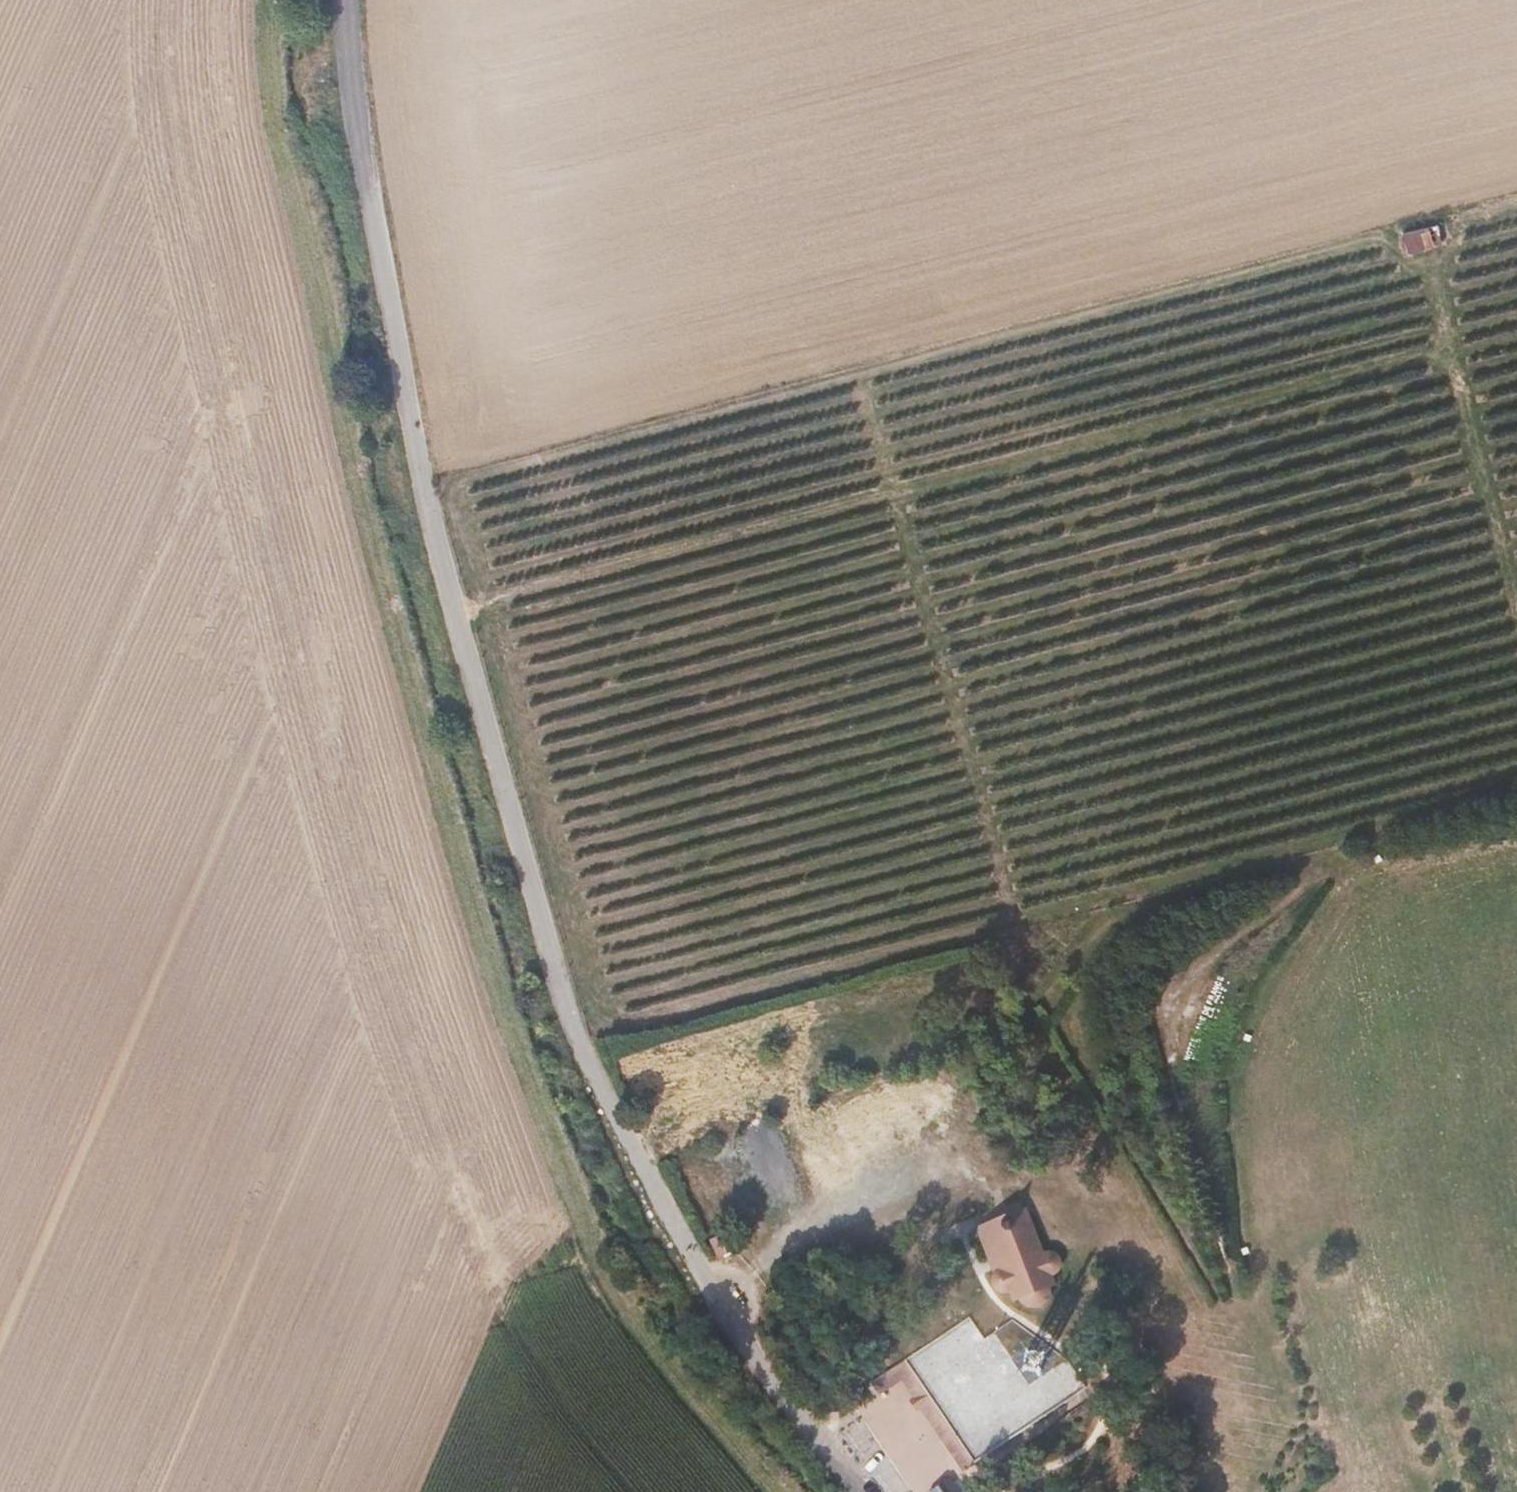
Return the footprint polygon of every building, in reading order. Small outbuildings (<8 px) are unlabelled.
[(1434,225),(1404,229),(1407,250),(1438,246),(1434,225)] [(1042,1250),(1025,1205),(977,1222),(1002,1276),(997,1281),(996,1291),(1010,1297),(1018,1305),(1027,1309),(1040,1310),(1049,1299),(1056,1283),(1055,1275),(1061,1268),(1062,1258),(1054,1253),(1042,1250)] [(1048,1352),(1022,1344),(1014,1369),(1040,1377),(1048,1352)] [(907,1358),(868,1381),(877,1397),(862,1405),(904,1476),(958,1444),(907,1358)]
